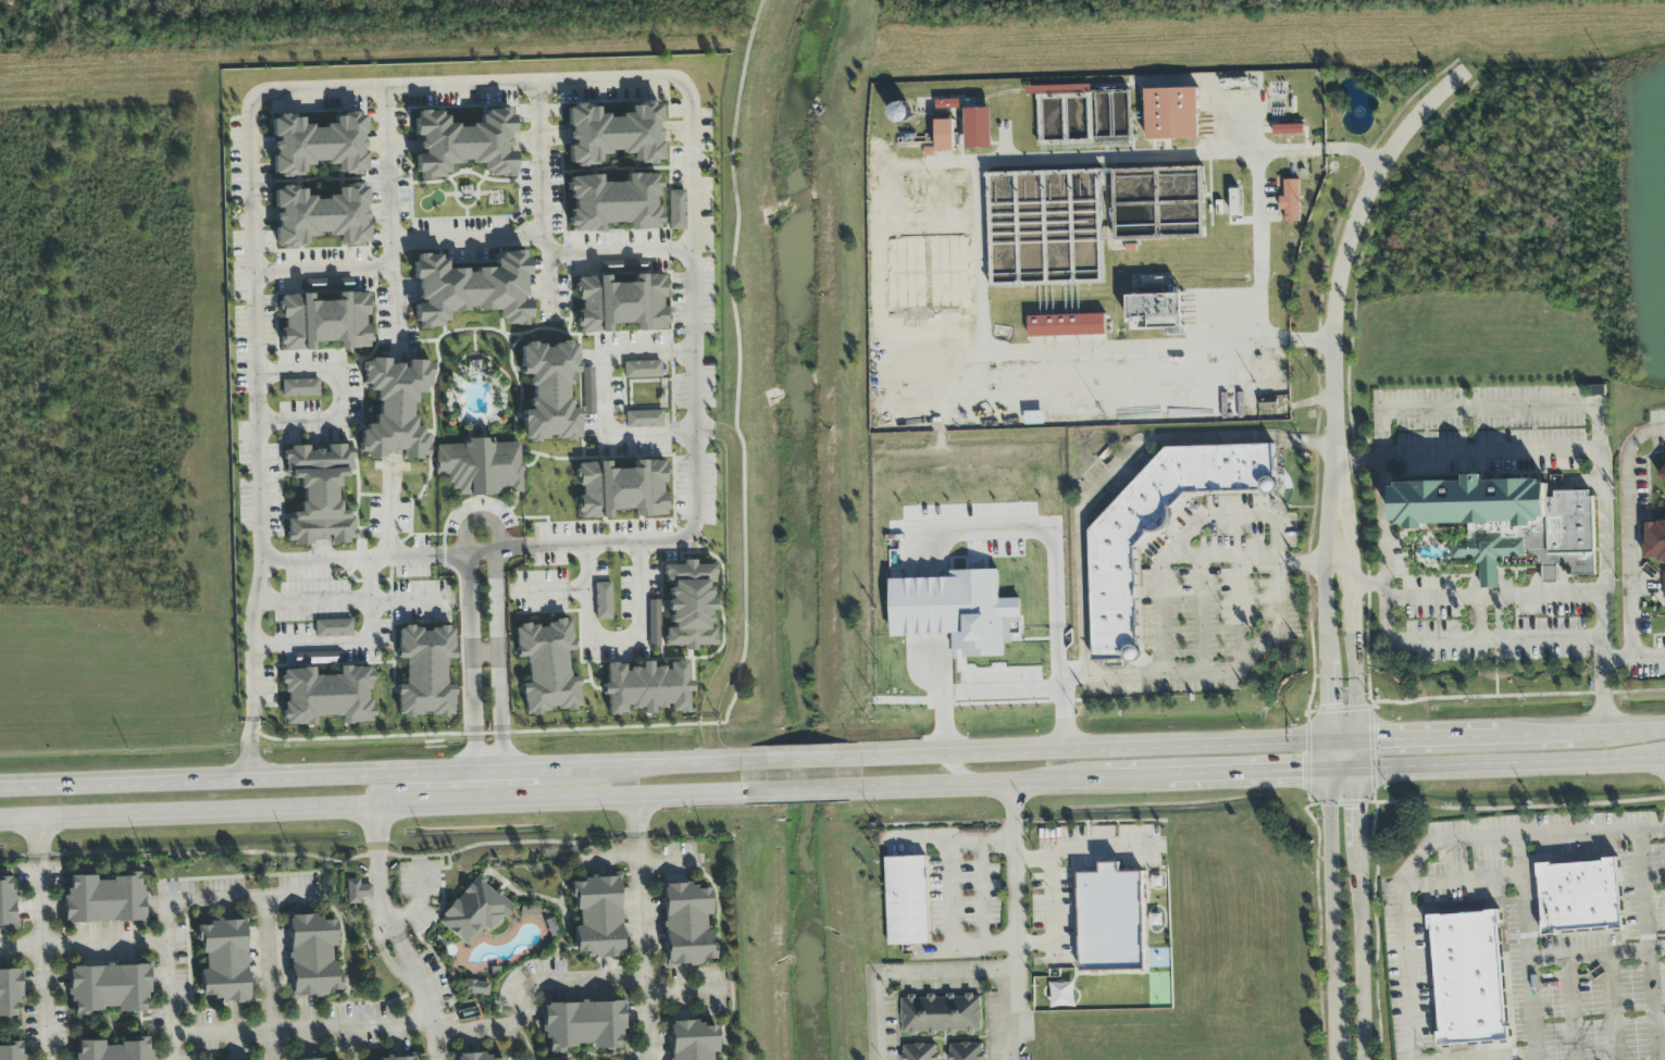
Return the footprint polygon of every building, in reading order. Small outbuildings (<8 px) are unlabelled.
[(1147,141),(1199,140),(1198,89),(1146,90),(1147,141)] [(959,100),(936,101),(936,110),(960,109),(959,100)] [(569,163),(576,165),(599,165),(599,155),(608,155),(609,151),(617,150),(627,154),(631,154),(631,160),(640,163),(661,163),(660,128),(657,127),(660,119),(659,106),(653,104),(629,105),(629,113),(621,114),(620,118),(612,118),(597,113),(597,107),(589,107),(585,106),(567,107),(569,163)] [(418,111),(418,119),(413,119),(414,136),(420,136),(420,142),(419,141),(419,150),(423,150),(423,154),(415,154),(415,173),(420,172),(420,179),(430,179),(430,177),(442,177),(442,173),(448,173),(448,164),(458,164),(458,160),(471,160),(472,164),(481,164),(482,172),(487,172),(487,176),(500,175),(500,177),(510,177),(510,170),(514,170),(513,152),(505,152),(505,147),(509,147),(509,139),(507,139),(507,133),(512,133),(512,115),(508,115),(508,108),(498,109),(498,110),(486,110),(486,115),(480,115),(480,123),(470,123),(470,127),(457,127),(456,124),(447,124),(446,116),(440,116),(440,112),(427,112),(427,111),(418,111)] [(993,148),(991,109),(965,110),(966,149),(993,148)] [(272,173),(286,177),(294,177),(303,172),(303,166),(308,166),(317,161),(319,161),(335,166),(335,175),(356,175),(365,170),(365,153),(357,151),(363,148),(363,133),(364,132),(364,117),(349,112),(348,112),(340,117),(334,117),(334,122),(321,128),(314,128),(303,125),(302,125),(302,119),(300,119),(287,115),(283,115),(272,120),(272,173)] [(937,152),(955,152),(954,120),(936,121),(937,152)] [(1303,135),(1302,126),(1273,127),(1273,136),(1303,135)] [(658,229),(657,173),(625,174),(626,182),(600,183),(600,175),(569,176),(570,232),(602,231),(601,224),(627,223),(627,230),(658,229)] [(1300,224),(1299,181),(1284,181),(1284,198),(1280,198),(1280,212),(1285,212),(1285,224),(1300,224)] [(275,248),(306,248),(306,235),(338,235),(338,246),(368,246),(368,225),(365,225),(366,186),(336,186),(336,196),(326,196),(326,198),(304,198),(304,188),(275,188),(275,248)] [(685,191),(668,191),(669,231),(685,230),(685,191)] [(525,325),(529,313),(529,302),(523,300),(527,289),(525,252),(501,252),(495,267),(495,268),(476,269),(474,274),(461,269),(446,270),(446,261),(429,255),(418,255),(410,276),(417,279),(418,300),(416,305),(417,329),(441,328),(447,313),(466,312),(467,311),(496,309),(497,319),(514,326),(525,325)] [(577,277),(578,333),(609,332),(609,325),(635,324),(635,331),(665,330),(664,274),(577,277)] [(282,351),(313,350),(313,342),(338,342),(338,349),(369,348),(367,293),(336,293),(336,301),(312,302),(312,295),(281,295),(282,351)] [(1182,294),(1130,296),(1130,320),(1146,320),(1146,329),(1169,329),(1169,336),(1184,336),(1182,294)] [(1028,317),(1028,338),(1105,336),(1104,315),(1028,317)] [(579,438),(577,409),(570,409),(568,386),(570,386),(569,374),(577,373),(575,342),(519,346),(521,375),(528,375),(530,398),(528,399),(529,410),(521,411),(523,442),(579,438)] [(412,404),(416,402),(416,393),(418,393),(431,386),(430,370),(425,361),(406,361),(401,364),(388,365),(388,359),(372,359),(363,364),(363,380),(370,392),(375,391),(375,399),(382,410),(374,415),(374,424),(372,424),(359,431),(360,448),(365,458),(381,458),(423,456),(427,455),(426,438),(420,427),(413,427),(412,404)] [(624,379),(661,378),(661,361),(624,362),(624,379)] [(593,368),(583,368),(584,414),(594,414),(593,368)] [(282,380),(282,397),(319,396),(319,380),(282,380)] [(662,410),(626,411),(626,428),(662,427),(662,410)] [(1043,413),(1025,413),(1026,426),(1043,425),(1043,413)] [(521,443),(493,443),(493,442),(436,442),(436,476),(448,475),(449,489),(457,489),(457,495),(502,495),(502,488),(510,488),(510,493),(521,493),(521,443)] [(356,539),(352,515),(340,511),(336,489),(339,482),(338,478),(347,477),(352,459),(350,448),(337,445),(327,446),(326,452),(319,450),(308,451),(308,446),(282,449),(286,474),(299,478),(302,500),(299,509),(300,512),(292,513),(287,531),(288,541),(301,545),(312,544),(314,537),(332,543),(356,539)] [(1089,533),(1093,662),(1137,661),(1138,660),(1135,550),(1149,534),(1161,533),(1173,520),(1173,510),(1187,494),(1275,492),(1274,445),(1165,448),(1089,533)] [(576,463),(577,487),(578,487),(579,519),(610,518),(610,510),(635,510),(635,517),(665,516),(664,460),(633,461),(633,469),(608,469),(608,462),(576,463)] [(1663,466),(1654,484),(1644,524),(1645,562),(1664,561),(1664,465),(1663,466)] [(1588,490),(1554,495),(1547,484),(1527,479),(1485,484),(1484,476),(1391,488),(1396,523),(1417,529),(1467,522),(1470,541),(1451,543),(1454,561),(1463,559),(1479,564),(1482,590),(1499,588),(1498,575),(1502,560),(1524,557),(1526,551),(1538,555),(1542,584),(1558,582),(1555,563),(1571,568),(1572,578),(1598,574),(1588,490)] [(716,567),(694,563),(694,562),(683,560),(681,567),(665,564),(662,583),(671,584),(668,601),(664,600),(662,611),(670,612),(667,626),(666,626),(663,644),(684,648),(684,650),(695,652),(696,644),(713,647),(717,629),(708,627),(713,601),(708,600),(711,585),(712,585),(716,567)] [(890,582),(891,635),(953,634),(954,651),(964,651),(964,658),(1004,657),(1003,618),(1021,618),(1020,600),(999,600),(998,570),(950,572),(950,580),(890,582)] [(595,620),(612,620),(611,583),(594,583),(595,620)] [(648,647),(660,647),(659,601),(648,601),(648,647)] [(352,620),(315,620),(315,637),(352,637),(352,620)] [(526,716),(549,712),(549,707),(568,711),(582,708),(576,678),(569,676),(565,652),(574,650),(568,621),(561,620),(546,623),(545,628),(526,624),(512,627),(518,657),(525,658),(529,682),(520,684),(526,716)] [(398,628),(397,659),(405,659),(405,685),(398,685),(397,716),(453,717),(454,686),(446,685),(446,659),(454,659),(454,628),(431,627),(431,629),(398,628)] [(609,663),(605,684),(604,684),(602,695),(610,696),(606,717),(625,713),(626,707),(637,709),(642,708),(643,714),(653,716),(654,708),(658,708),(669,706),(671,711),(686,714),(690,692),(691,692),(693,682),(690,681),(685,660),(669,663),(664,666),(653,668),(652,663),(642,661),(640,669),(639,668),(625,671),(624,666),(609,663)] [(285,668),(282,725),(315,726),(316,716),(341,717),(340,722),(372,724),(373,700),(369,699),(371,668),(339,667),(339,677),(313,675),(314,670),(285,668)] [(928,945),(925,857),(885,858),(888,946),(928,945)] [(1542,934),(1622,930),(1618,861),(1538,865),(1542,934)] [(1142,873),(1120,873),(1120,864),(1099,864),(1099,874),(1078,874),(1079,972),(1143,971),(1142,873)] [(143,922),(142,872),(123,873),(124,879),(95,879),(95,876),(64,876),(65,923),(143,922)] [(468,946),(482,927),(490,933),(513,903),(476,874),(438,923),(468,946)] [(620,957),(618,877),(583,877),(583,882),(573,883),(574,926),(573,926),(574,953),(586,953),(586,958),(620,957)] [(347,905),(360,904),(360,898),(372,898),(371,885),(359,885),(358,880),(346,880),(347,905)] [(15,925),(14,891),(10,891),(10,881),(0,881),(0,926),(15,925)] [(665,967),(701,965),(700,960),(710,959),(708,915),(709,915),(708,884),(662,886),(665,967)] [(1440,1046),(1506,1042),(1498,912),(1428,917),(1429,930),(1432,929),(1440,1046)] [(288,918),(291,996),(340,995),(339,974),(333,974),(332,947),(335,947),(335,916),(288,918)] [(247,1000),(245,920),(213,921),(213,926),(199,926),(200,969),(201,1001),(247,1000)] [(147,965),(68,968),(69,1003),(73,1003),(74,1017),(89,1016),(89,1009),(117,1008),(117,1013),(148,1012),(147,965)] [(19,1017),(18,970),(0,971),(0,1017),(19,1017)] [(463,994),(488,996),(489,983),(464,980),(463,994)] [(1074,1008),(1074,984),(1052,984),(1052,1007),(1074,1008)] [(902,1035),(982,1034),(981,996),(901,998),(902,1035)] [(542,1003),(543,1053),(563,1052),(563,1046),(591,1046),(591,1049),(622,1049),(621,1002),(542,1003)] [(715,1053),(717,1053),(715,1022),(669,1024),(670,1059),(715,1059),(715,1053)] [(151,1041),(104,1043),(104,1041),(77,1042),(78,1054),(71,1054),(72,1059),(151,1059),(151,1041)] [(23,1042),(5,1042),(5,1048),(0,1048),(0,1059),(24,1059),(23,1042)] [(984,1044),(949,1045),(949,1059),(984,1059),(984,1044)] [(937,1045),(903,1046),(903,1059),(938,1059),(937,1045)]
